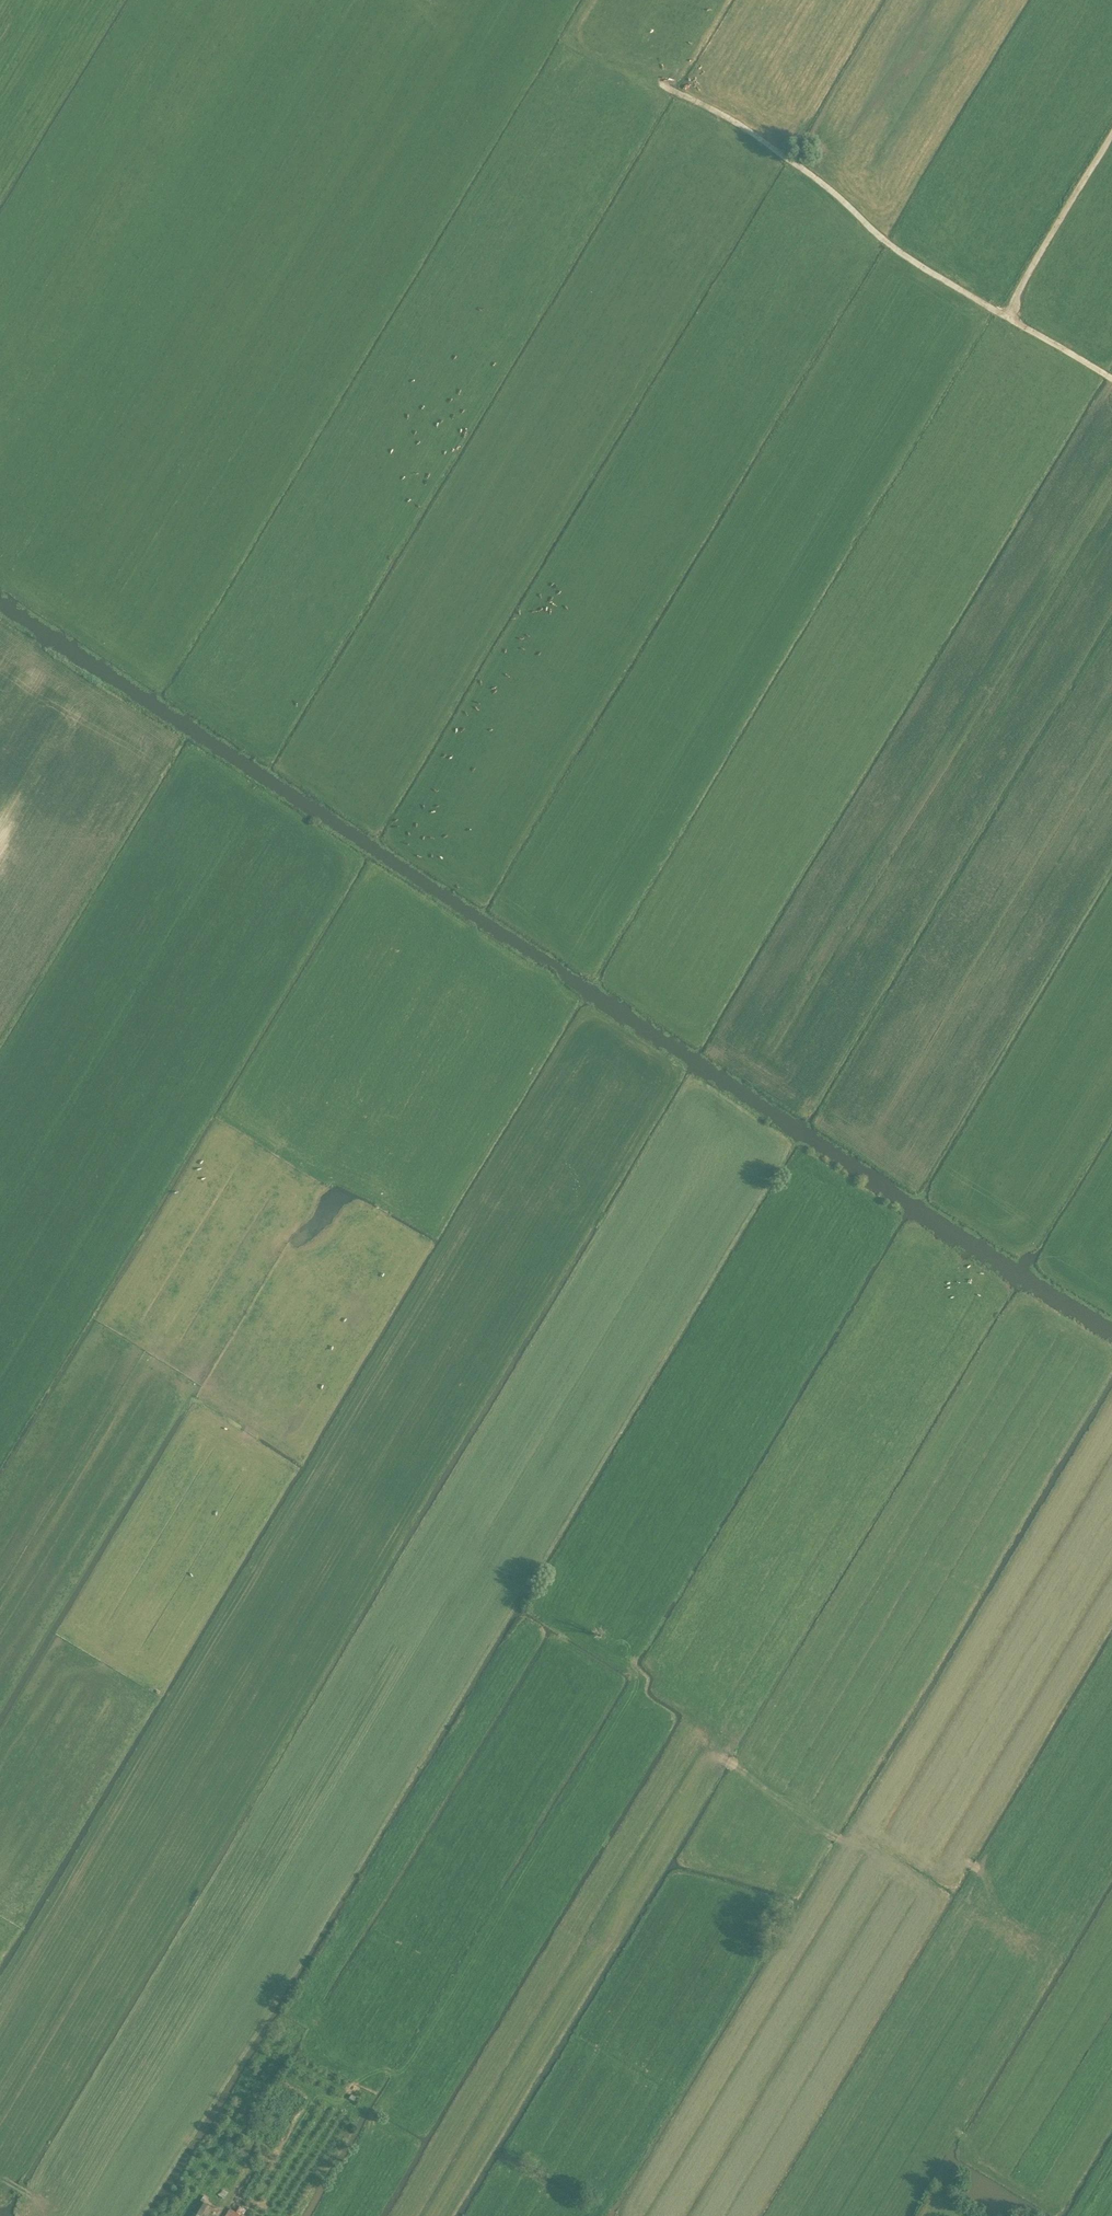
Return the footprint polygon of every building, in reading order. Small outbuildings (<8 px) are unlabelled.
[(207,2204),(201,2200),(191,2215),(200,2215),(207,2204)] [(246,2210),(240,2206),(236,2212),(230,2208),(225,2215),(242,2215),(246,2210)]
